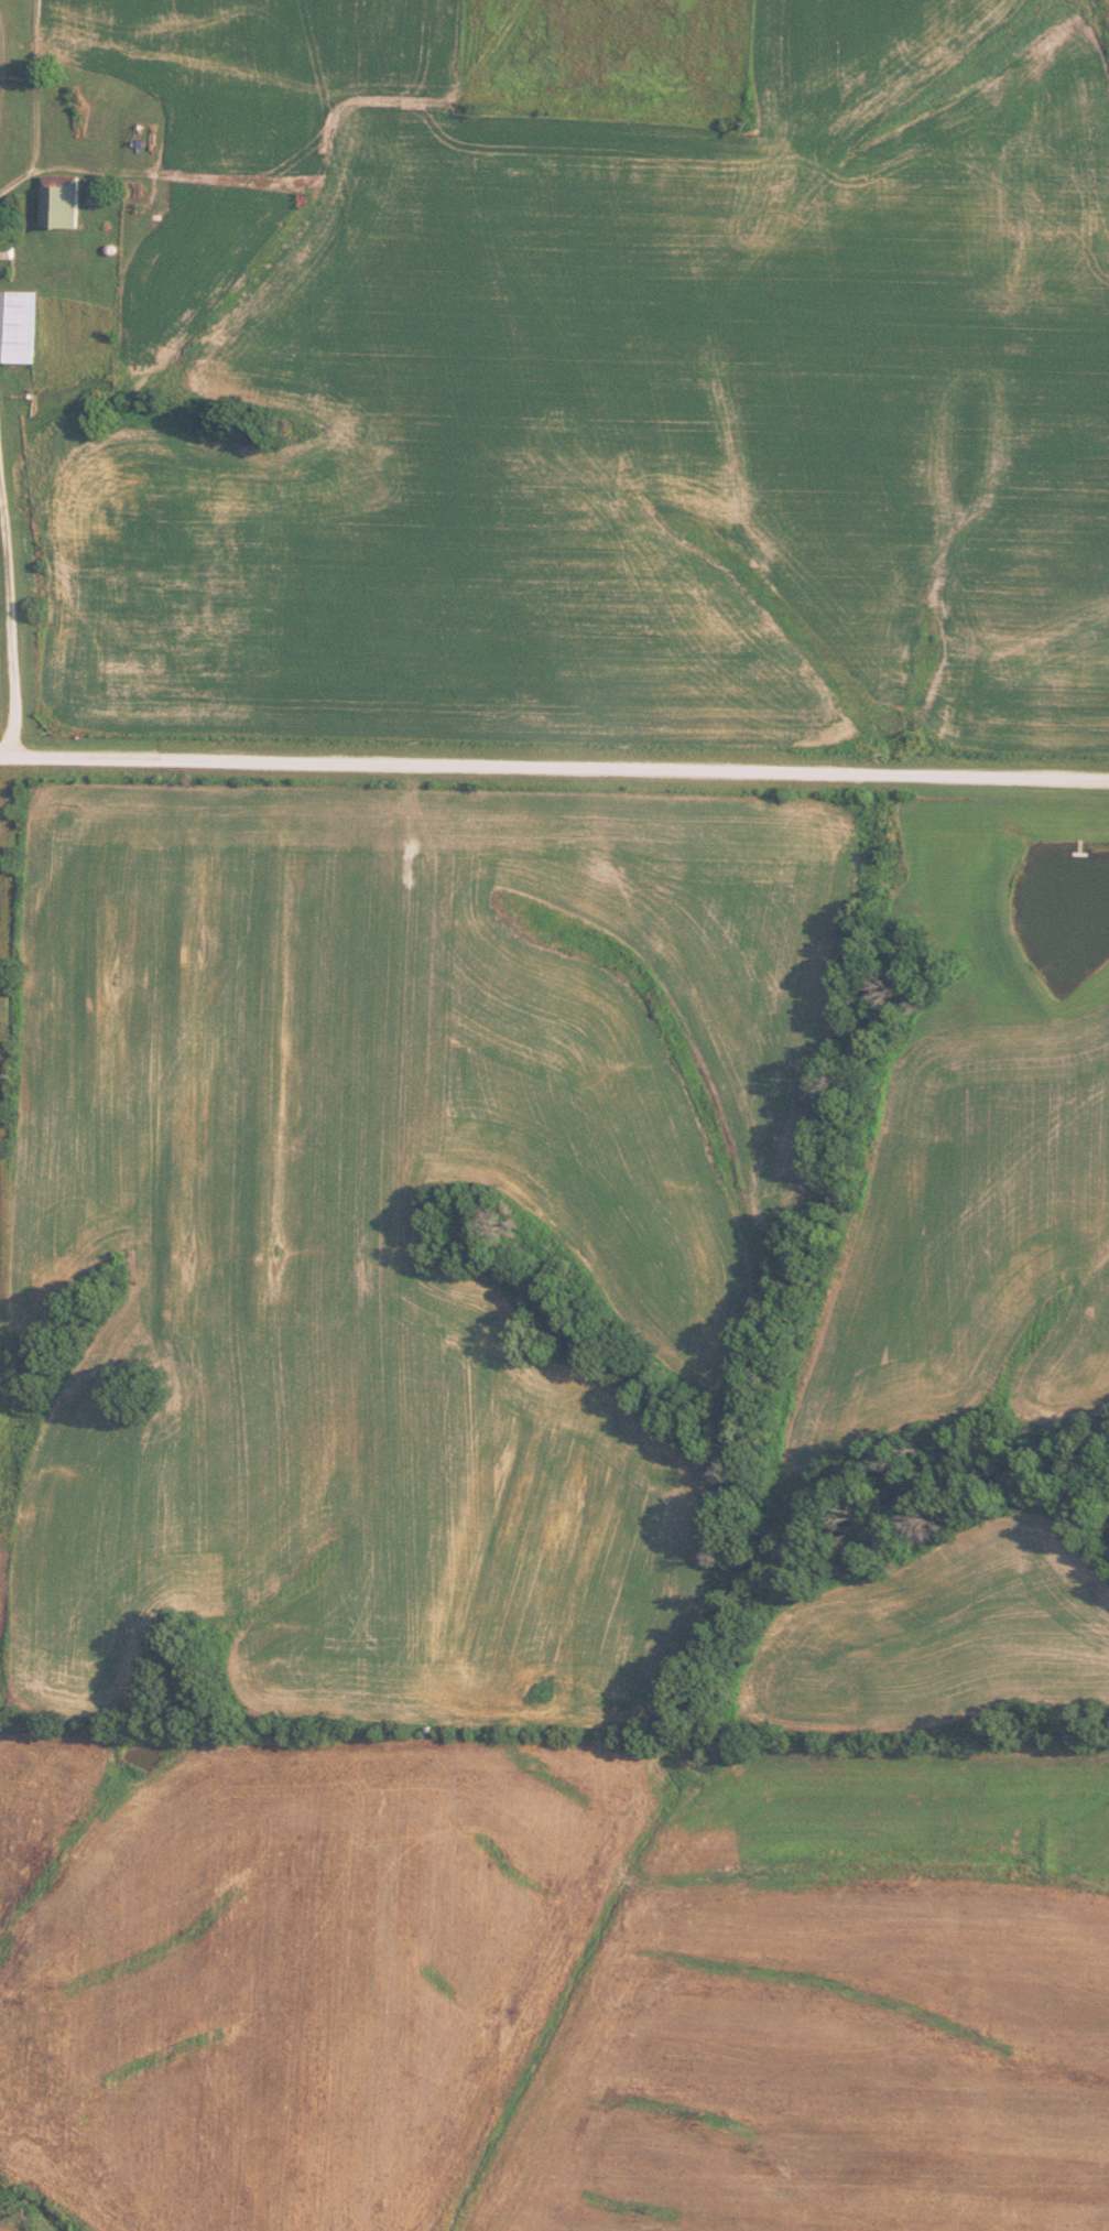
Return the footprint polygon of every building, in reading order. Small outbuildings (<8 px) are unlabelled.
[(78,229),(78,177),(40,177),(40,229),(78,229)] [(12,245),(0,245),(0,259),(12,259),(12,245)] [(34,291),(0,291),(0,363),(34,363),(34,291)]
